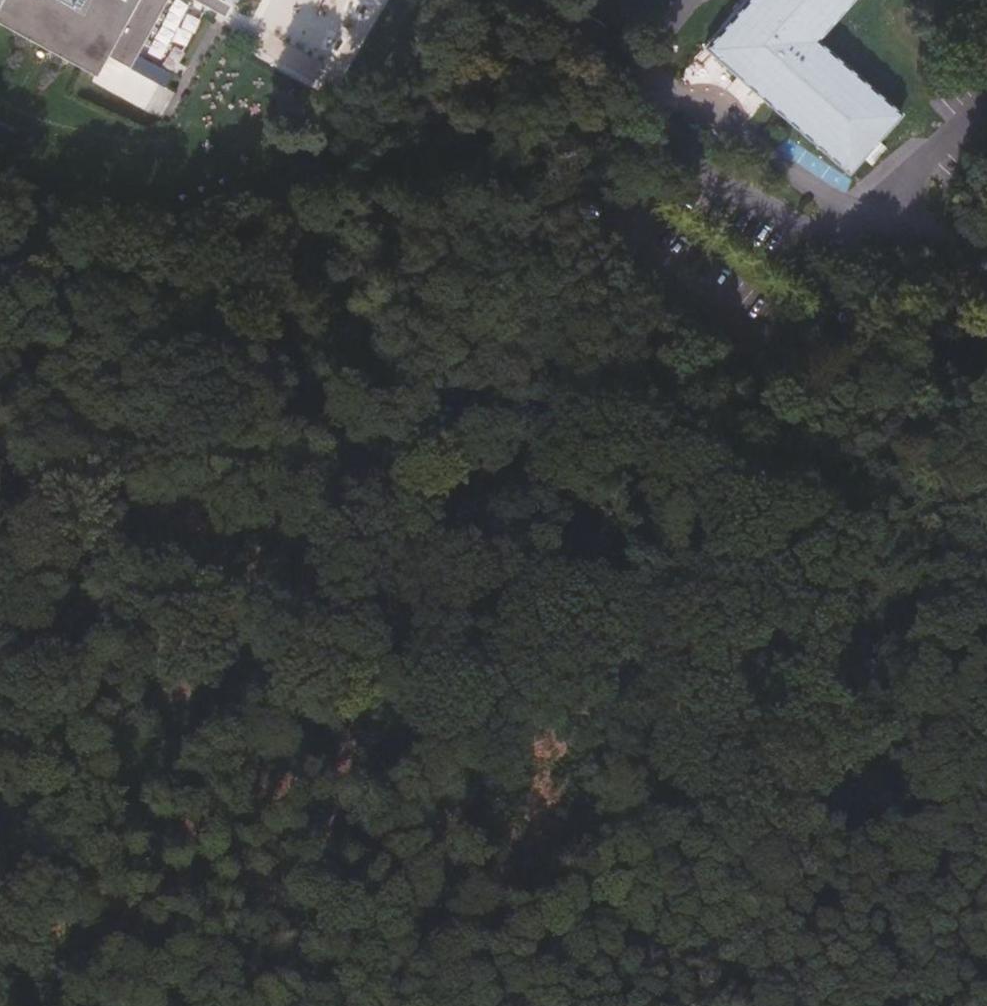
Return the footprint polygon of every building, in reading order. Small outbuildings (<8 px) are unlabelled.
[(75,71),(94,82),(105,60),(127,72),(166,0),(0,0),(0,32),(75,71)] [(216,22),(224,5),(215,0),(173,0),(216,22)] [(703,50),(741,83),(846,179),(904,115),(819,38),(853,0),(748,0),(703,50)]
